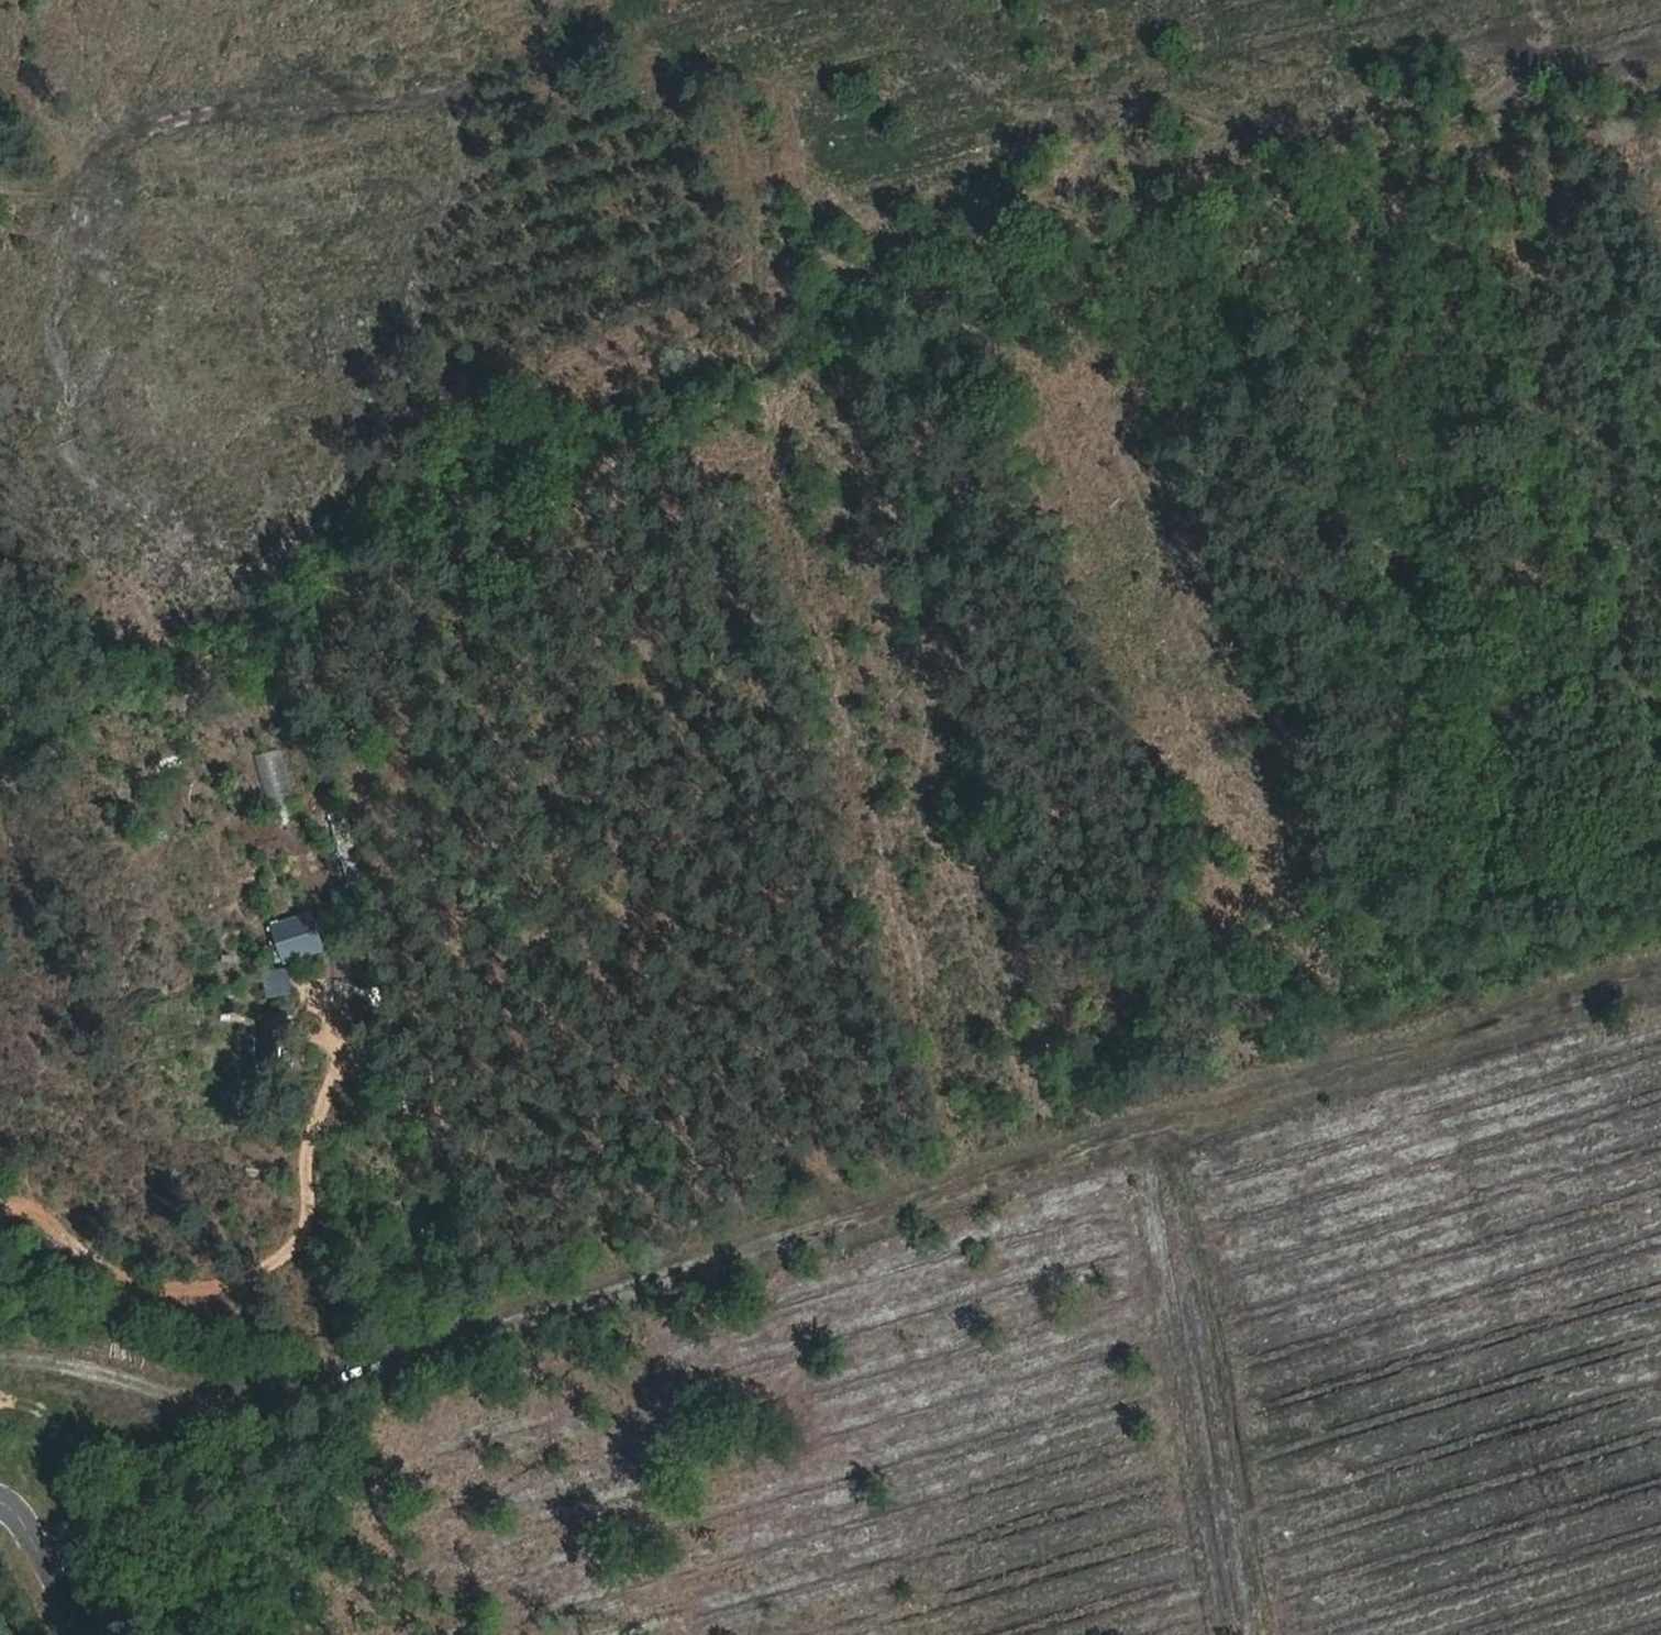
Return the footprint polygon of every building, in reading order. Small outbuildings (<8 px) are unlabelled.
[(313,914),(272,920),(277,960),(319,954),(313,914)]
